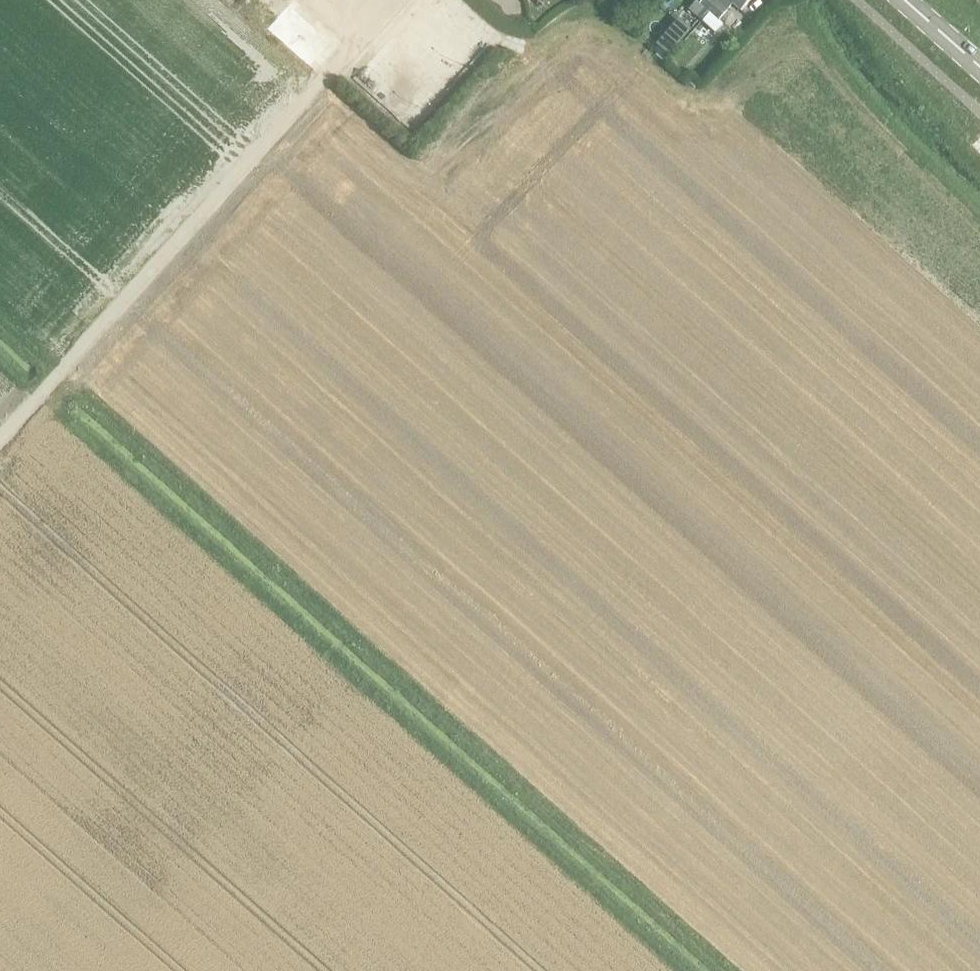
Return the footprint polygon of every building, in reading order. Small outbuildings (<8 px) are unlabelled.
[(700,3),(697,0),(689,9),(702,21),(721,0),(703,0),(700,3)] [(702,21),(716,33),(724,24),(720,20),(729,12),(728,10),(733,5),(741,12),(752,0),(721,0),(702,21)] [(671,53),(694,26),(680,14),(657,42),(671,53)] [(698,29),(704,34),(707,30),(701,25),(698,29)]
